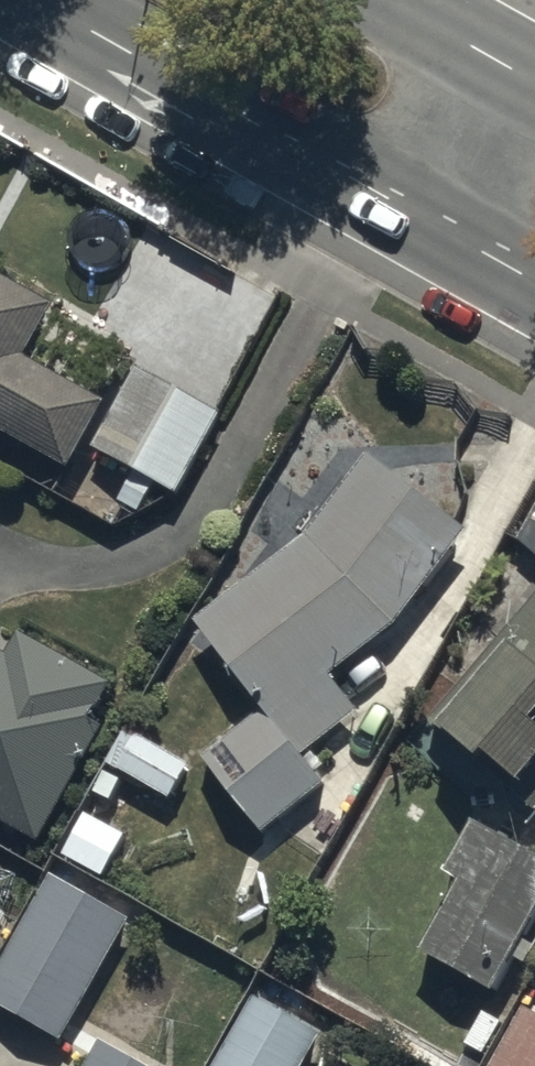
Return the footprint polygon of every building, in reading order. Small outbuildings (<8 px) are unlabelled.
[(58,320),(0,289),(0,444),(76,485),(111,419),(29,375),(58,320)] [(142,380),(96,460),(179,509),(226,429),(142,380)] [(471,549),(369,473),(314,551),(201,635),(269,726),(208,771),(264,847),(329,800),(305,767),(361,725),(336,692),(396,648),(471,549)] [(428,750),(534,836),(534,617),(428,750)] [(41,855),(107,739),(92,730),(111,697),(22,646),(11,667),(0,661),(0,832),(41,855)] [(126,745),(110,775),(174,808),(190,777),(126,745)] [(478,835),(447,888),(462,896),(423,963),(497,1007),(534,942),(534,868),(478,835)] [(53,888),(0,983),(0,1019),(62,1054),(131,931),(127,929),(137,912),(112,898),(102,917),(80,904),(91,886),(55,866),(45,884),(53,888)] [(7,932),(9,929),(0,925),(0,945),(7,932)] [(255,1009),(225,1065),(310,1065),(321,1044),(255,1009)] [(525,1017),(500,1065),(534,1065),(534,1022),(525,1017)]
